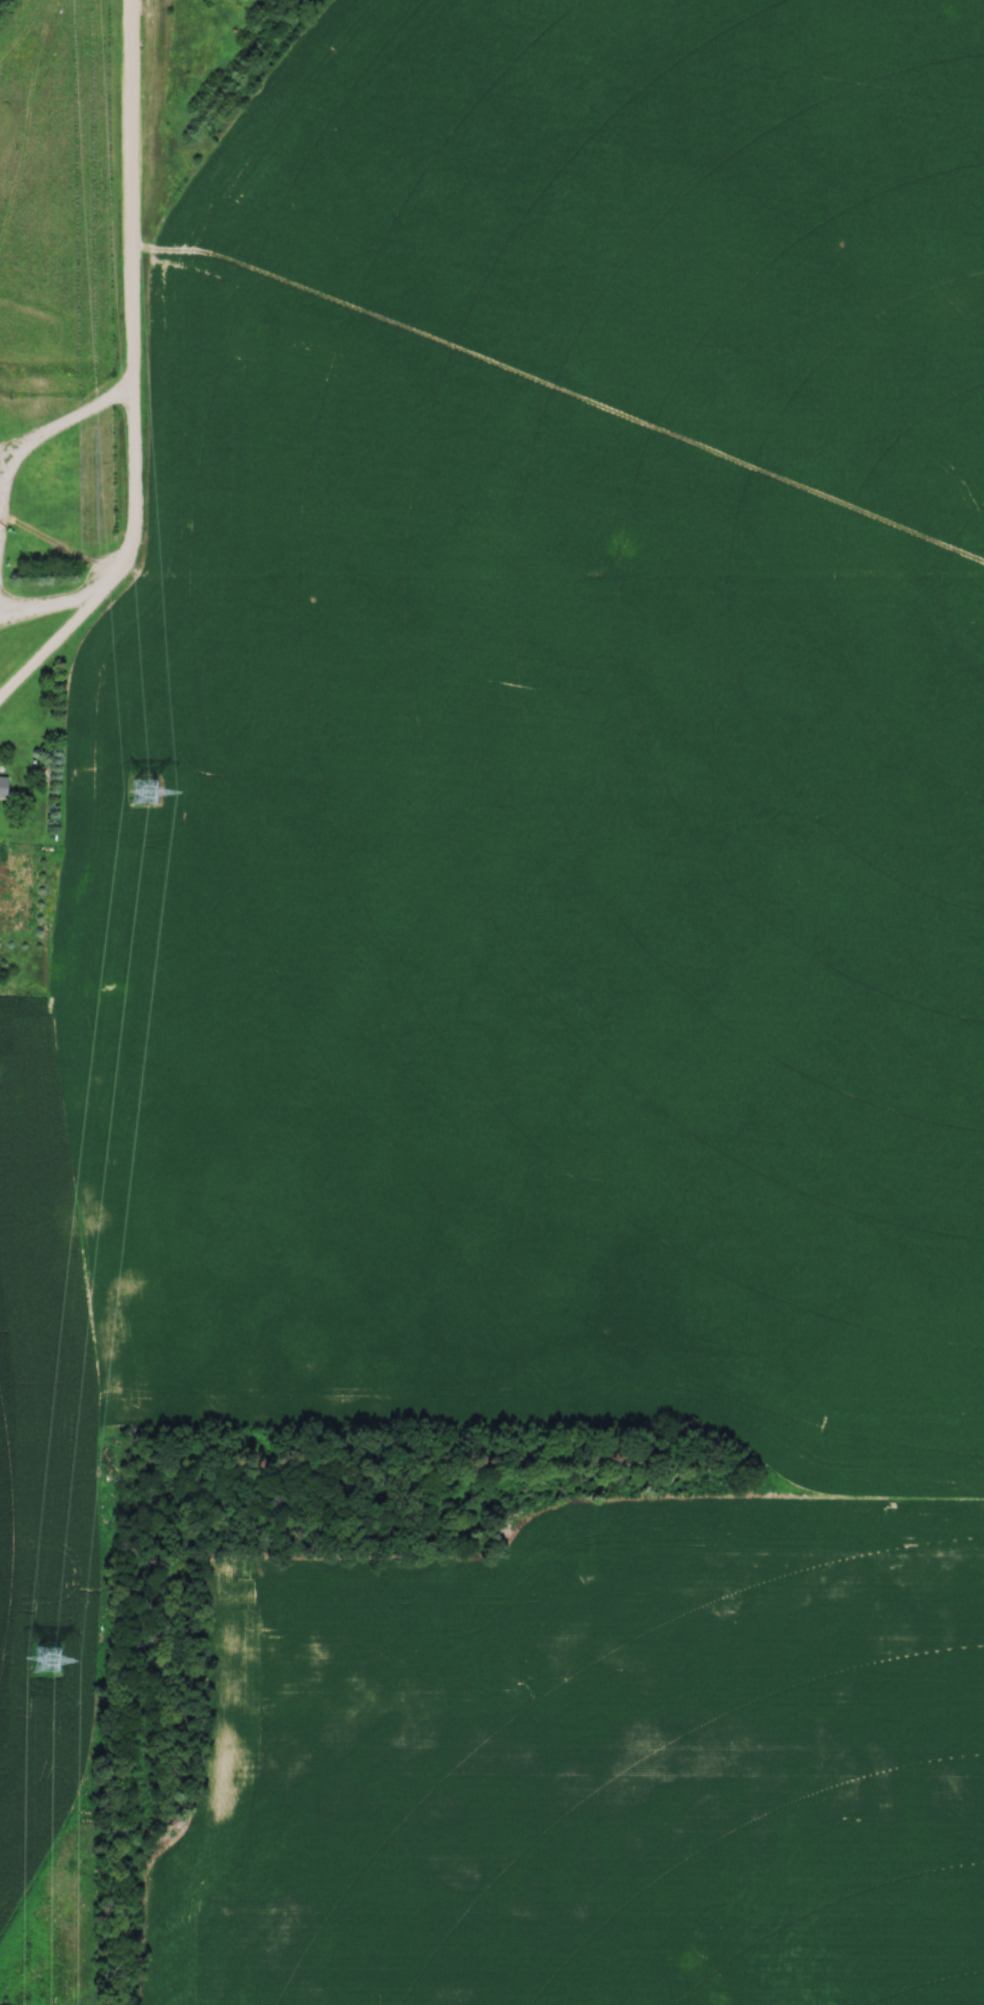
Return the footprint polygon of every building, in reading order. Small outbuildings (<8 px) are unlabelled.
[(13,797),(12,778),(0,778),(0,798),(13,797)]
